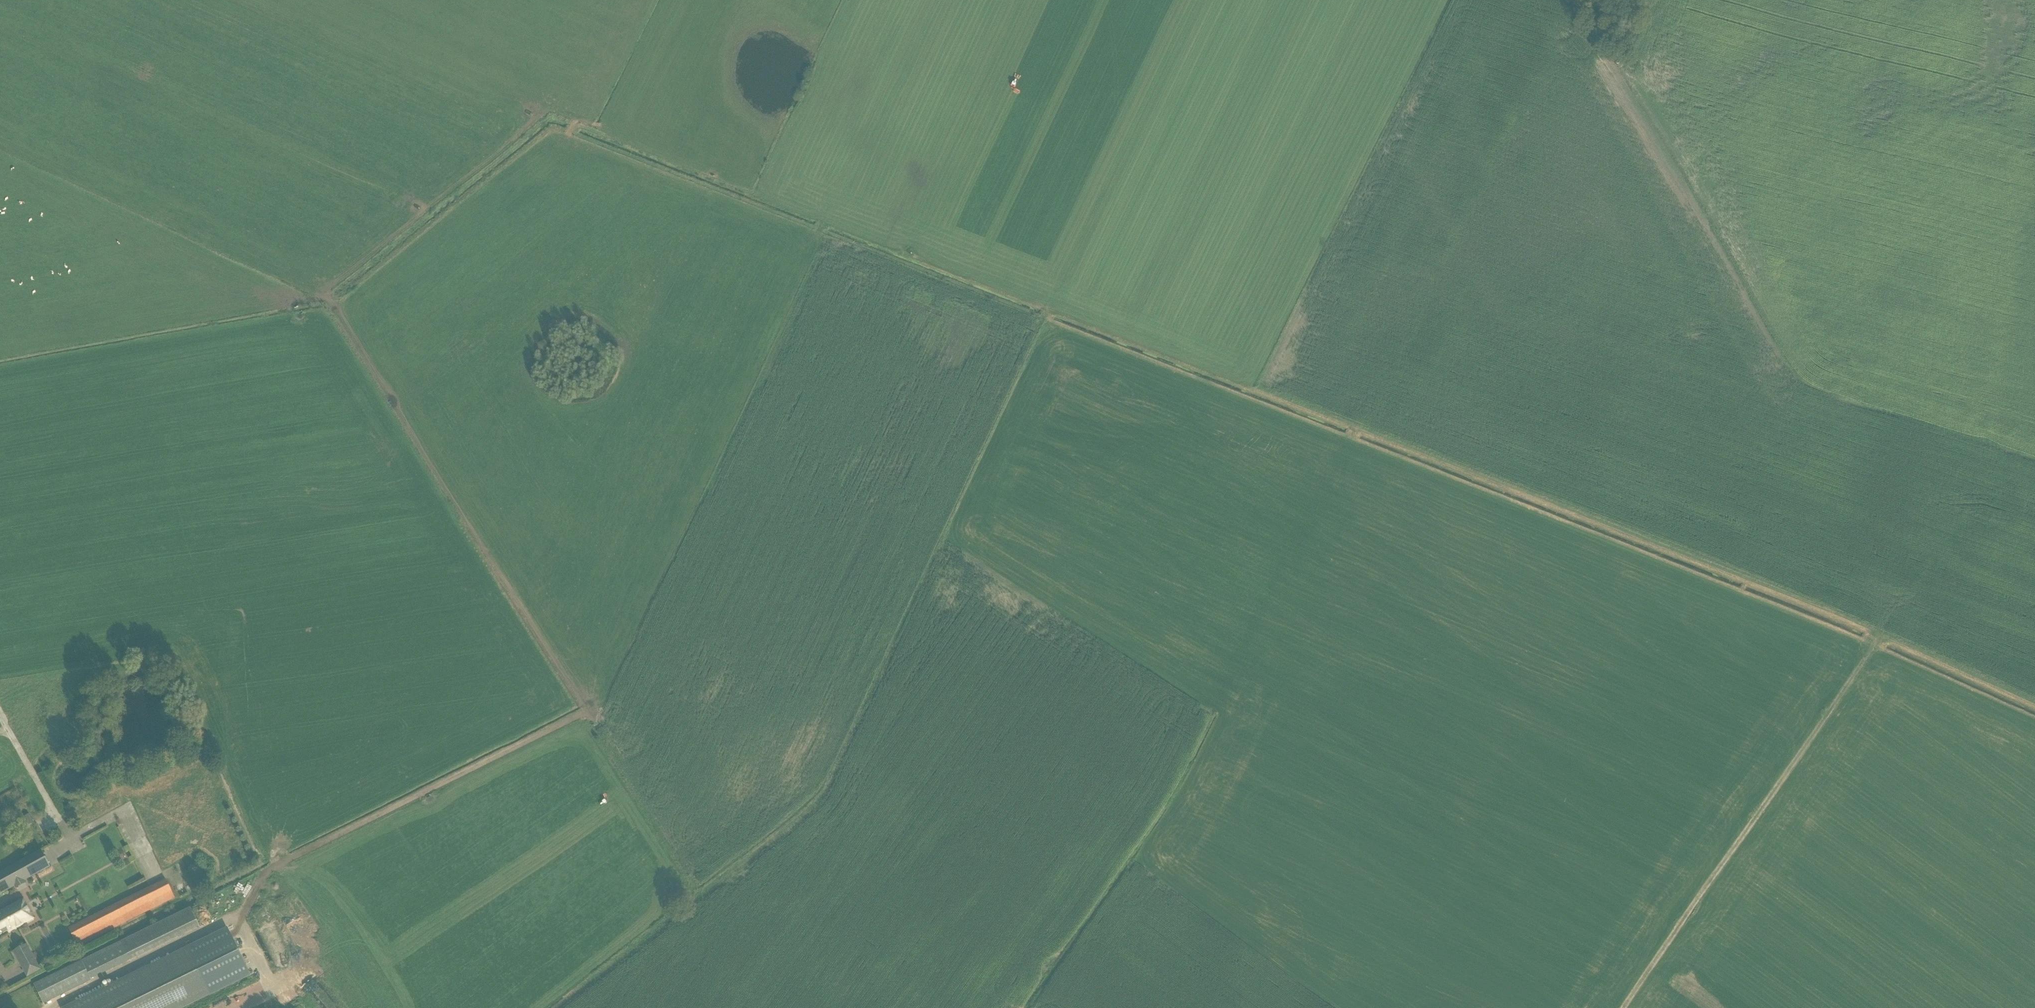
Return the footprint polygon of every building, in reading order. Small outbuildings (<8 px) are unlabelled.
[(50,867),(41,850),(0,873),(0,894),(50,867)] [(169,881),(67,922),(75,943),(177,902),(169,881)] [(8,930),(9,932),(34,919),(23,900),(0,912),(0,935),(8,930)] [(64,1007),(182,1007),(210,994),(211,997),(251,978),(227,929),(64,1007)] [(19,962),(27,977),(40,970),(26,944),(19,948),(24,959),(19,962)] [(34,985),(43,1004),(91,980),(82,961),(34,985)]
